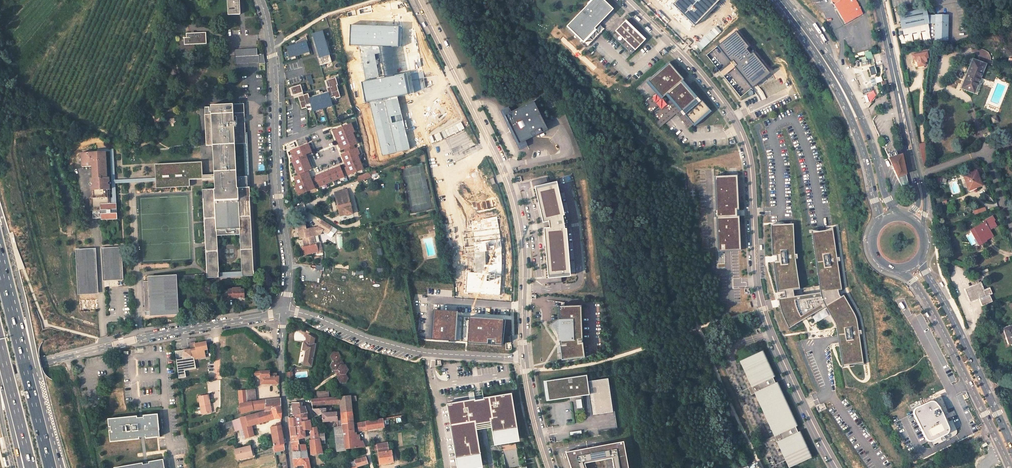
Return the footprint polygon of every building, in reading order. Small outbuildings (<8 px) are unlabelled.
[(239,0),(228,0),(228,15),(240,15),(239,0)] [(601,0),(591,0),(566,26),(581,41),(598,23),(611,10),(601,0)] [(842,23),(854,16),(852,12),(859,8),(855,0),(828,0),(842,23)] [(611,10),(598,23),(629,53),(643,39),(611,10)] [(946,44),(947,19),(926,18),(925,11),(901,16),(903,30),(929,26),(935,26),(934,43),(946,44)] [(181,23),(182,16),(172,14),(171,21),(181,23)] [(401,26),(350,24),(350,45),(359,45),(379,46),(401,47),(401,26)] [(334,62),(326,30),(313,33),(321,65),(334,62)] [(749,47),(736,31),(716,46),(728,61),(718,69),(722,74),(732,65),(751,89),(770,74),(752,52),(750,54),(746,49),(749,47)] [(929,39),(928,31),(921,31),(921,39),(929,39)] [(207,44),(206,33),(187,34),(187,38),(184,38),(185,45),(207,44)] [(308,41),(288,45),(290,56),(311,52),(308,41)] [(379,46),(359,45),(365,81),(385,77),(379,46)] [(258,56),(257,49),(235,50),(236,64),(260,63),(260,64),(265,63),(264,55),(259,55),(260,56),(258,56)] [(928,57),(913,60),(914,69),(916,69),(917,72),(919,72),(919,73),(924,72),(924,70),(926,70),(925,67),(927,66),(926,63),(929,62),(928,57)] [(973,60),(961,91),(972,95),(978,81),(980,82),(986,66),(973,60)] [(681,78),(666,62),(645,81),(660,97),(664,93),(690,123),(707,109),(686,85),(684,87),(678,81),(681,78)] [(365,81),(361,82),(365,102),(369,101),(397,96),(410,93),(406,73),(385,77),(365,81)] [(879,76),(874,78),(878,88),(885,86),(884,81),(882,82),(879,76)] [(333,99),(342,97),(337,77),(325,80),(328,93),(311,97),(310,93),(305,95),(302,85),(291,87),(293,98),(298,97),(301,109),(313,106),(315,111),(335,106),(333,99)] [(397,96),(369,101),(382,156),(410,149),(397,96)] [(508,110),(503,112),(512,130),(520,146),(523,145),(526,144),(524,140),(546,129),(532,101),(509,113),(508,110)] [(217,235),(241,234),(243,276),(254,276),(254,271),(250,187),(248,187),(247,177),(237,177),(235,144),(246,144),(244,104),(211,105),(211,112),(212,114),(206,114),(205,114),(206,146),(213,145),(215,174),(202,175),(189,175),(189,163),(156,164),(156,178),(156,181),(157,188),(190,186),(190,180),(215,179),(215,189),(203,190),(208,274),(150,277),(150,281),(145,281),(147,312),(151,311),(152,316),(178,314),(177,279),(208,277),(208,278),(219,278),(217,235)] [(353,123),(334,129),(341,153),(342,153),(349,175),(366,170),(359,145),(360,145),(353,123)] [(310,143),(292,150),(295,158),(293,159),(298,176),(295,177),(298,185),(296,185),(299,195),(317,189),(310,170),(313,169),(308,154),(314,152),(310,143)] [(110,203),(117,203),(115,183),(156,181),(156,178),(115,180),(113,147),(96,148),(96,152),(104,152),(109,151),(112,199),(110,199),(110,203)] [(899,153),(890,157),(887,150),(884,152),(900,187),(906,185),(899,153)] [(106,179),(104,152),(96,152),(81,153),(81,167),(91,166),(92,180),(91,180),(92,199),(90,199),(91,212),(92,212),(93,220),(101,219),(101,221),(118,220),(117,203),(110,203),(110,199),(109,179),(106,179)] [(320,186),(346,178),(343,166),(317,174),(320,186)] [(371,172),(358,176),(360,181),(372,177),(371,172)] [(977,172),(964,177),(969,190),(967,191),(969,194),(977,191),(976,189),(983,187),(977,172)] [(736,176),(714,177),(716,211),(714,211),(714,218),(716,218),(719,264),(725,263),(725,251),(740,250),(738,216),(735,217),(735,210),(738,209),(736,176)] [(557,181),(535,186),(543,222),(549,221),(550,227),(544,227),(549,278),(571,276),(567,228),(565,228),(563,215),(565,215),(557,181)] [(348,190),(336,193),(340,215),(346,214),(347,216),(352,215),(348,190)] [(976,229),(981,241),(984,239),(985,242),(991,239),(987,233),(990,232),(997,228),(993,222),(994,222),(992,217),(984,222),(985,224),(976,229)] [(323,253),(320,242),(318,234),(320,234),(323,230),(328,233),(332,226),(323,220),(318,227),(305,229),(304,224),(300,221),(298,225),(299,231),(298,231),(299,238),(303,238),(305,237),(307,243),(306,244),(305,245),(305,246),(304,246),(302,247),(303,255),(318,252),(319,253),(323,253)] [(793,227),(770,228),(771,256),(777,256),(778,265),(772,265),(776,293),(785,292),(793,291),(800,290),(793,227)] [(824,233),(812,235),(821,293),(842,290),(835,231),(824,233)] [(103,250),(105,282),(123,280),(121,249),(103,250)] [(77,251),(79,283),(97,282),(96,256),(87,257),(86,251),(77,251)] [(79,283),(80,295),(98,294),(97,282),(79,283)] [(982,306),(990,303),(991,303),(989,296),(993,295),(991,289),(985,291),(982,283),(973,287),(978,300),(979,300),(980,301),(982,306)] [(238,298),(245,298),(245,289),(241,289),(241,287),(240,287),(240,286),(232,287),(232,288),(228,289),(229,298),(238,297),(238,298)] [(978,300),(973,287),(964,290),(970,303),(978,300)] [(795,299),(793,291),(785,292),(786,300),(779,301),(783,316),(789,329),(825,309),(843,298),(839,293),(843,293),(842,290),(821,293),(821,295),(795,299)] [(843,298),(825,309),(835,326),(842,370),(847,367),(850,367),(857,365),(863,366),(856,318),(843,298)] [(582,305),(559,307),(563,360),(586,358),(584,343),(579,344),(578,340),(583,340),(582,305)] [(456,341),(457,311),(433,310),(431,339),(456,341)] [(504,319),(470,316),(468,343),(502,346),(504,319)] [(1004,333),(1009,349),(1011,348),(1011,334),(1011,331),(1004,333)] [(314,343),(303,341),(301,349),(304,349),(303,364),(311,365),(314,343)] [(184,356),(184,357),(190,357),(190,356),(192,355),(193,358),(200,357),(201,359),(205,358),(205,355),(204,351),(207,350),(206,342),(195,344),(195,343),(190,343),(191,350),(190,351),(190,350),(183,351),(184,356)] [(332,360),(330,365),(332,370),(337,370),(340,376),(337,380),(339,384),(345,384),(347,380),(345,376),(348,371),(345,366),(340,366),(338,361),(340,356),(338,352),(332,351),(329,356),(332,360)] [(763,354),(739,364),(751,388),(773,378),(763,354)] [(260,375),(261,384),(280,384),(279,383),(279,376),(276,377),(276,373),(269,374),(269,371),(252,371),(252,375),(260,375)] [(586,378),(544,384),(547,403),(571,400),(588,397),(587,385),(586,378)] [(613,414),(608,381),(587,385),(588,397),(591,417),(613,414)] [(796,428),(777,385),(754,395),(773,439),(796,428)] [(256,401),(255,387),(254,387),(250,388),(250,390),(239,391),(240,402),(256,401)] [(457,467),(482,467),(475,426),(491,423),(495,447),(520,442),(512,394),(483,398),(484,400),(475,402),(475,400),(447,404),(457,467)] [(211,413),(208,395),(198,397),(199,405),(200,405),(202,415),(211,413)] [(334,405),(340,404),(341,413),(343,428),(353,426),(350,397),(333,398),(334,405)] [(313,407),(334,405),(333,398),(312,400),(313,407)] [(931,398),(908,409),(923,441),(946,430),(931,398)] [(256,401),(240,402),(242,414),(251,411),(265,408),(265,411),(272,409),(281,406),(281,399),(256,401)] [(302,404),(289,405),(290,418),(295,417),(307,415),(305,406),(302,407),(302,404)] [(274,415),(282,413),(281,406),(272,409),(274,415)] [(243,439),(254,436),(252,425),(275,418),(272,409),(265,411),(256,414),(239,418),(233,420),(236,431),(241,430),(243,439)] [(322,416),(323,423),(337,423),(337,428),(343,428),(341,413),(332,414),(331,409),(313,411),(317,417),(322,416)] [(137,416),(108,419),(109,427),(111,427),(111,430),(109,430),(111,442),(140,439),(140,437),(146,436),(146,438),(160,437),(158,413),(143,415),(143,417),(137,417),(137,416)] [(309,421),(307,415),(295,417),(297,427),(298,428),(303,427),(303,423),(309,421)] [(290,426),(291,437),(299,436),(298,428),(297,427),(295,417),(290,418),(290,426)] [(221,424),(223,429),(234,426),(233,420),(221,424)] [(366,431),(383,428),(382,425),(389,424),(388,420),(365,424),(366,431)] [(305,438),(304,432),(311,431),(311,426),(310,421),(309,421),(303,423),(303,427),(298,428),(299,436),(291,437),(292,445),(298,445),(298,441),(305,440),(305,438)] [(272,435),(275,451),(285,450),(281,425),(281,422),(278,423),(278,425),(273,426),(274,435),(272,435)] [(357,432),(366,431),(365,424),(357,425),(356,425),(357,432)] [(346,452),(355,451),(354,451),(354,442),(353,426),(343,428),(343,433),(346,452)] [(312,436),(310,437),(311,443),(319,443),(318,436),(317,427),(313,427),(313,431),(312,436)] [(343,433),(339,433),(340,439),(335,440),(337,454),(346,453),(346,452),(343,433)] [(776,444),(787,467),(790,467),(811,459),(799,434),(776,444)] [(337,454),(335,440),(325,442),(322,442),(323,455),(337,454)] [(361,441),(354,442),(355,451),(364,449),(361,441)] [(310,444),(311,456),(323,455),(322,442),(319,443),(311,443),(310,444)] [(386,444),(376,446),(377,451),(377,454),(388,452),(386,444)] [(253,456),(251,446),(243,448),(247,458),(253,456)] [(565,456),(569,467),(584,467),(583,467),(611,461),(612,467),(625,467),(621,446),(565,456)] [(524,447),(515,448),(518,467),(516,467),(527,467),(524,447)] [(243,448),(235,450),(237,459),(245,457),(245,458),(247,458),(243,448)] [(392,462),(390,451),(388,452),(377,454),(380,464),(392,462)] [(356,461),(357,467),(368,465),(367,458),(356,461)] [(115,467),(166,467),(164,459),(150,461),(150,463),(144,464),(144,462),(115,467)] [(304,466),(304,467),(309,467),(308,459),(294,461),(295,467),(304,466)]
